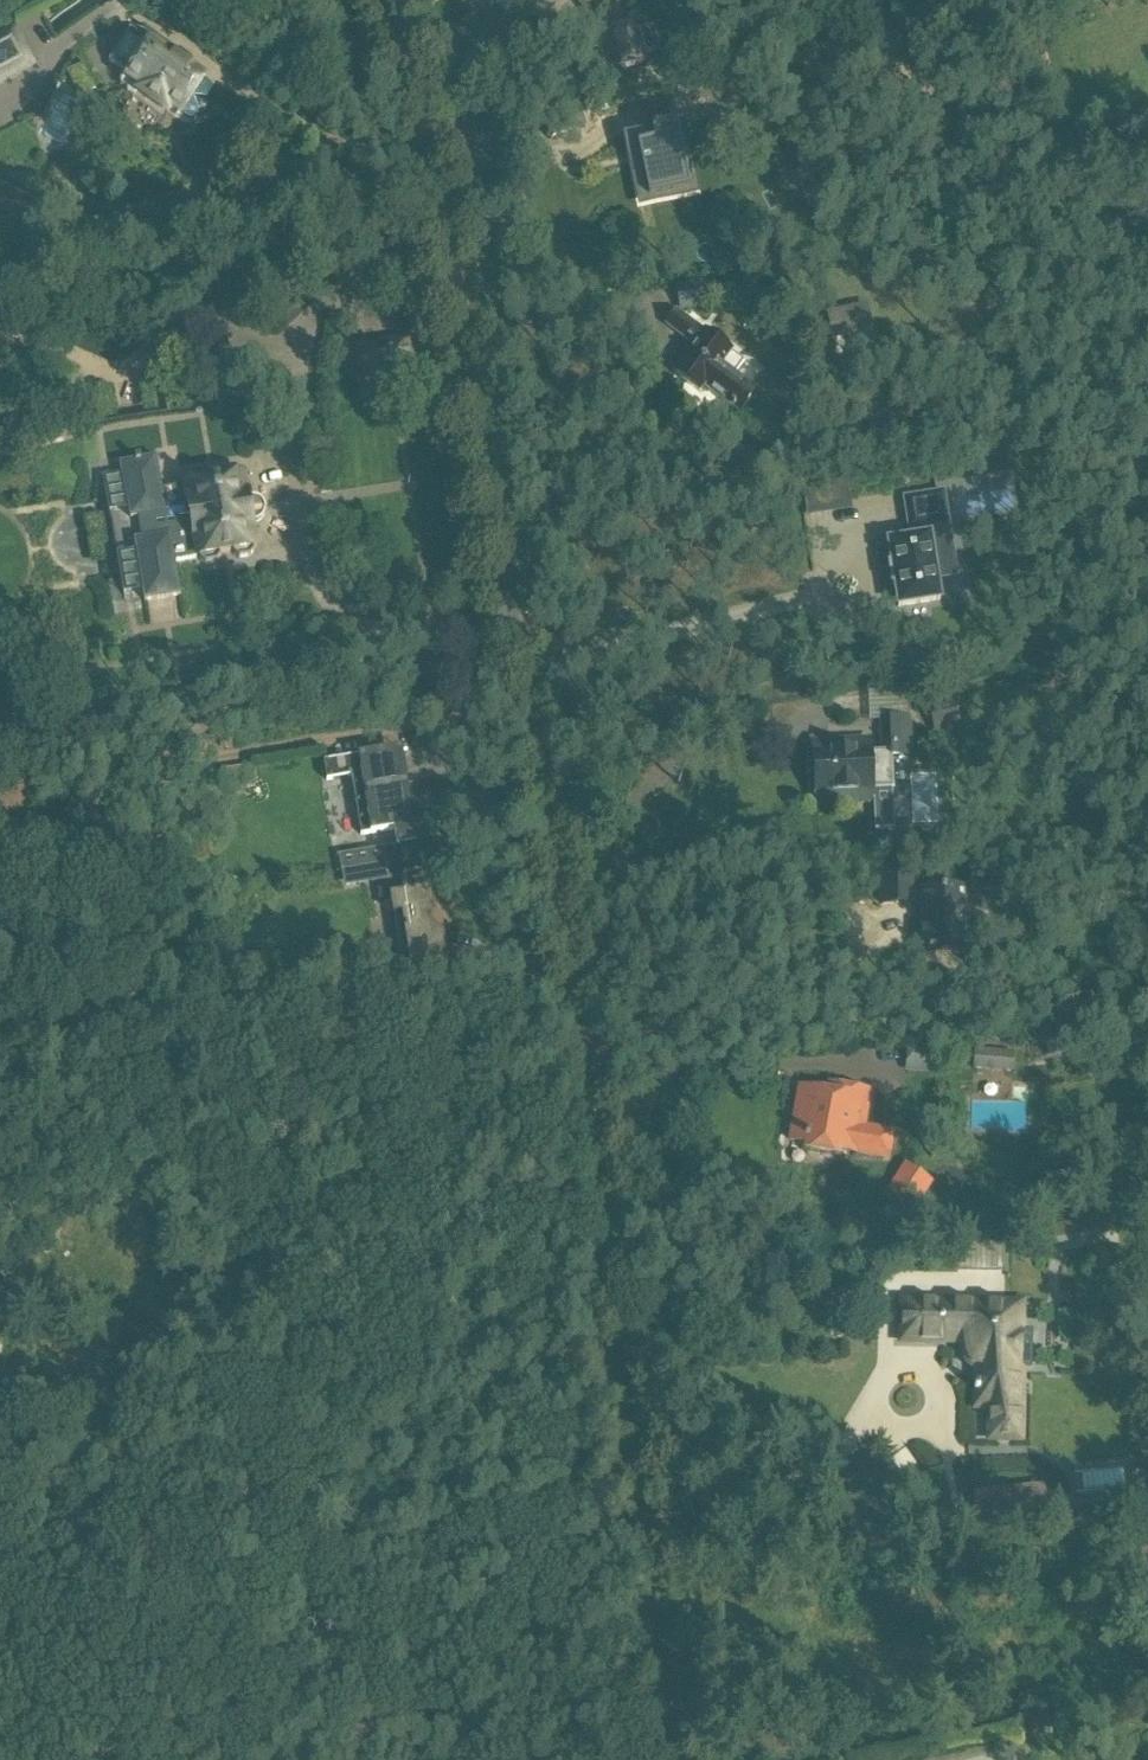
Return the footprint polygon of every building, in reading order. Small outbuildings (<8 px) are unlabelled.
[(123,79),(60,37),(56,39),(43,14),(14,30),(0,37),(0,83),(33,66),(65,49),(133,93),(133,92),(121,84),(123,79)] [(659,52),(653,27),(635,32),(635,28),(606,34),(613,66),(642,60),(641,56),(659,52)] [(179,114),(193,122),(199,113),(205,112),(208,107),(207,101),(214,89),(204,82),(203,76),(130,29),(109,62),(127,74),(123,79),(121,84),(133,92),(135,93),(135,92),(168,114),(171,109),(179,114)] [(626,153),(638,208),(694,196),(678,123),(622,135),(626,153)] [(826,313),(832,340),(875,331),(869,304),(826,313)] [(754,391),(733,376),(744,362),(675,311),(665,324),(694,345),(674,373),(699,392),(703,386),(738,413),(754,391)] [(365,377),(365,376),(411,369),(406,342),(360,349),(365,377)] [(187,487),(163,491),(156,458),(121,464),(123,475),(103,478),(124,596),(143,593),(145,603),(181,597),(175,563),(200,559),(200,561),(206,566),(217,564),(220,559),(219,555),(233,553),(234,556),(239,560),(250,558),(253,552),(253,550),(257,549),(252,524),(255,524),(257,523),(259,522),(261,521),(262,519),(264,517),(265,515),(265,513),(265,511),(265,509),(265,507),(264,505),(263,504),(261,502),(260,501),(258,500),(256,499),(254,499),(252,499),(250,499),(248,500),(244,476),(241,476),(240,473),(235,469),(224,471),(220,477),(220,480),(207,482),(206,481),(201,476),(189,479),(186,484),(187,487)] [(952,546),(944,494),(907,499),(912,531),(916,530),(918,539),(888,544),(892,568),(890,568),(893,586),(895,586),(898,610),(941,604),(933,549),(952,546)] [(908,720),(906,686),(868,690),(870,722),(882,722),(883,752),(873,753),(873,738),(844,740),(845,743),(814,745),(816,805),(873,802),(874,811),(882,811),(882,821),(893,820),(891,791),(894,790),(892,758),(911,757),(909,720),(908,720)] [(416,707),(431,704),(438,704),(436,690),(414,693),(416,707)] [(930,702),(935,736),(963,731),(958,697),(930,702)] [(398,787),(392,751),(324,762),(327,781),(351,777),(360,836),(394,830),(396,846),(382,849),(385,866),(407,863),(404,846),(416,845),(409,802),(393,804),(390,788),(398,787)] [(895,869),(894,859),(884,860),(884,869),(880,870),(881,904),(912,903),(912,902),(923,902),(923,909),(927,909),(927,923),(915,923),(916,955),(935,955),(935,949),(954,948),(954,954),(973,954),(972,922),(964,922),(963,890),(923,891),(912,891),(911,869),(895,869)] [(407,863),(385,866),(388,881),(402,879),(404,895),(390,897),(400,958),(409,956),(412,974),(447,968),(442,933),(434,934),(430,909),(431,909),(426,874),(409,876),(407,863)] [(975,1050),(973,1070),(985,1071),(987,1051),(975,1050)] [(1015,1054),(1005,1053),(1004,1072),(1013,1073),(1015,1054)] [(798,1086),(788,1143),(804,1145),(802,1152),(840,1159),(841,1153),(891,1161),(896,1132),(868,1126),(874,1091),(827,1083),(825,1093),(798,1086)] [(909,1206),(927,1180),(903,1163),(885,1190),(909,1206)] [(1100,1239),(1097,1219),(1050,1225),(1053,1246),(1100,1239)] [(1102,1221),(1103,1235),(1117,1234),(1115,1220),(1102,1221)] [(837,1296),(838,1308),(847,1308),(846,1295),(837,1296)] [(974,1366),(977,1367),(977,1384),(974,1385),(974,1392),(977,1393),(977,1407),(991,1407),(992,1428),(1018,1429),(1019,1370),(1010,1370),(1011,1305),(903,1303),(902,1341),(964,1341),(963,1345),(964,1349),(964,1353),(966,1357),(968,1360),(971,1363),(974,1366)] [(1047,1523),(1043,1486),(974,1494),(978,1530),(1047,1523)] [(1111,1504),(1094,1506),(1096,1524),(1113,1522),(1111,1504)]
